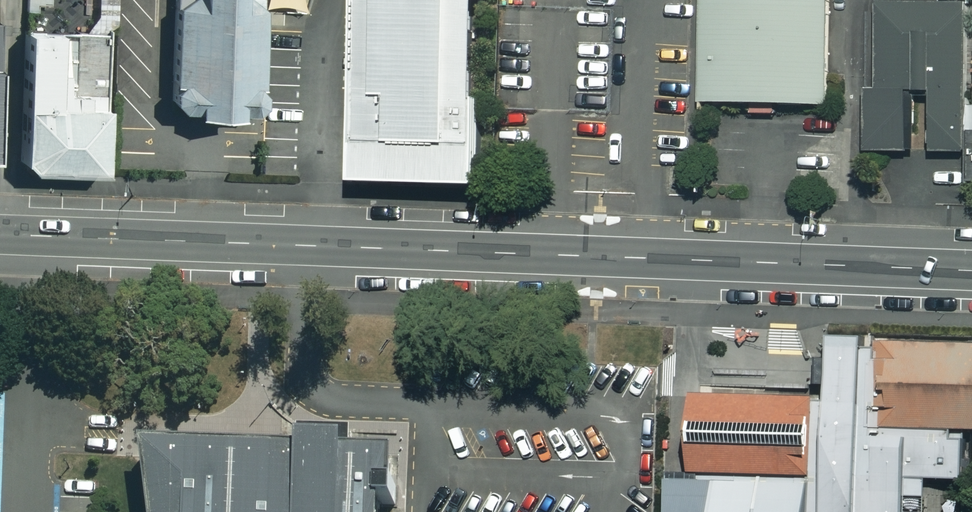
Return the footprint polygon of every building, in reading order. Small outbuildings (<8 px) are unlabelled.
[(172,103),(248,106),(253,0),(175,0),(172,103)] [(368,180),(479,184),(486,0),(374,0),(371,90),(371,108),(368,164),(368,180)] [(705,106),(834,101),(834,0),(709,0),(705,106)] [(967,38),(968,12),(877,11),(876,95),(865,95),(864,157),(907,158),(908,96),(931,96),(930,158),(967,158),(966,200),(971,200),(971,39),(967,38)] [(26,25),(24,163),(105,164),(107,27),(26,25)] [(826,511),(925,511),(925,483),(926,475),(966,476),(969,426),(883,423),(887,340),(832,337),(831,367),(830,396),(827,479),(826,511)] [(969,426),(971,427),(971,343),(887,340),(883,423),(969,426)] [(694,474),(827,479),(830,396),(697,391),(694,474)] [(301,428),(301,437),(296,437),(296,448),(147,441),(153,511),(382,511),(382,505),(393,505),(394,456),(350,454),(350,429),(301,428)] [(827,479),(694,474),(678,473),(676,511),(826,511),(827,479)]
